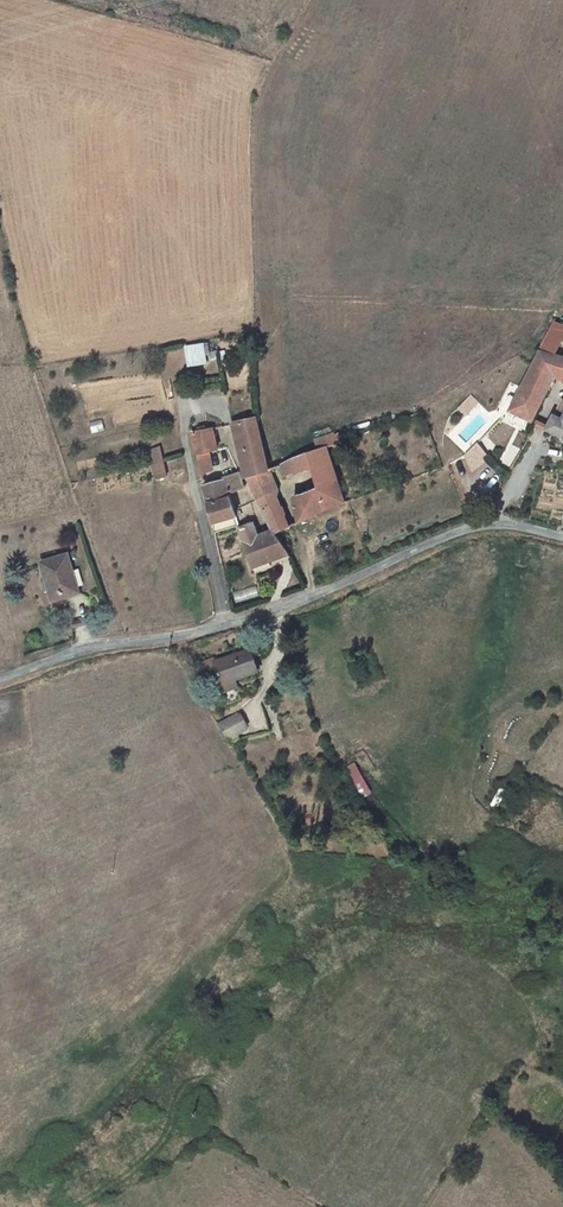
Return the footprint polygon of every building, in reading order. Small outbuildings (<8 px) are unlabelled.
[(551,321),(541,345),(562,353),(562,350),(562,326),(551,321)] [(208,364),(207,343),(186,344),(187,366),(208,364)] [(535,359),(525,385),(514,410),(513,412),(510,420),(523,426),(526,418),(534,422),(554,374),(562,378),(562,354),(562,353),(541,345),(535,359)] [(553,415),(547,428),(562,435),(562,420),(553,415)] [(271,472),(271,469),(259,426),(258,422),(239,426),(243,449),(249,471),(251,477),(271,472)] [(249,471),(243,449),(239,426),(235,426),(236,432),(242,455),(249,478),(251,477),(249,471)] [(199,460),(208,459),(219,457),(212,432),(194,435),(199,460)] [(318,450),(325,448),(342,442),(339,432),(332,433),(314,439),(318,450)] [(487,451),(477,438),(462,449),(472,463),(487,451)] [(325,448),(318,450),(307,454),(280,466),(284,476),(312,467),(320,489),(337,480),(325,448)] [(154,469),(166,467),(164,452),(152,453),(154,469)] [(212,475),(208,459),(199,460),(203,477),(212,475)] [(271,472),(251,477),(249,478),(254,490),(260,503),(280,496),(271,472)] [(214,525),(239,520),(230,495),(247,491),(240,475),(225,477),(226,482),(205,486),(214,525)] [(325,510),(346,504),(337,480),(320,489),(310,495),(294,494),(301,524),(325,510)] [(278,538),(293,529),(280,496),(260,503),(277,536),(278,538)] [(256,571),(291,558),(278,538),(277,536),(262,541),(257,529),(244,534),(256,571)] [(68,558),(43,565),(54,602),(80,595),(68,558)] [(291,558),(256,571),(259,579),(275,573),(275,569),(284,566),(293,562),(291,558)] [(221,680),(234,677),(235,680),(260,674),(253,651),(215,661),(220,680),(221,680)] [(235,680),(234,677),(221,680),(224,689),(235,686),(235,680)] [(240,716),(220,726),(229,740),(249,732),(240,716)] [(358,799),(371,794),(359,761),(346,765),(358,799)]
